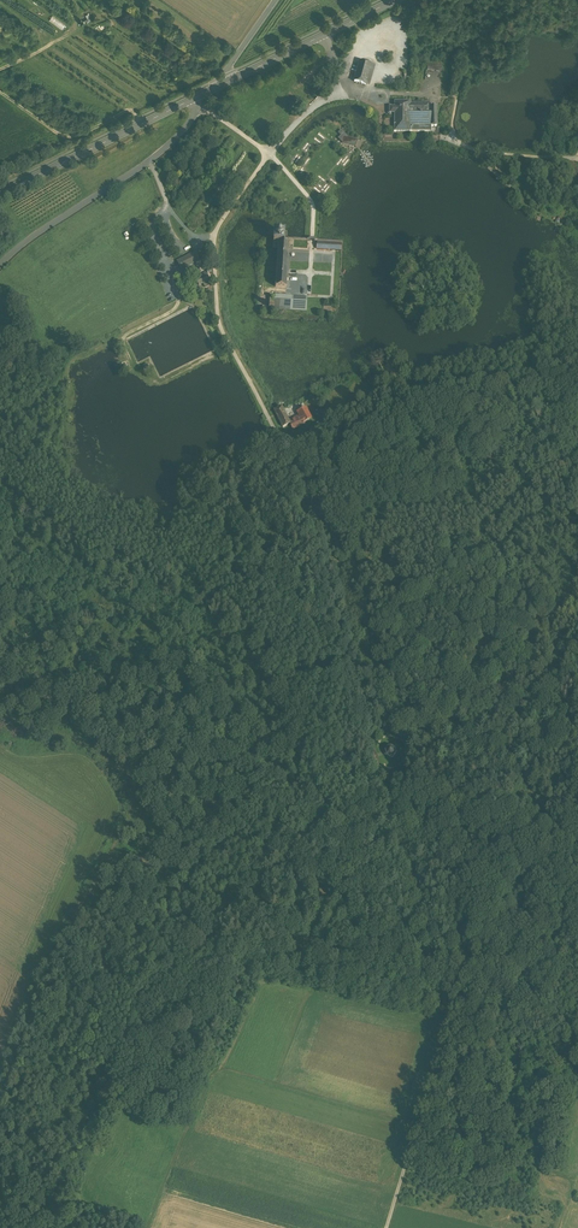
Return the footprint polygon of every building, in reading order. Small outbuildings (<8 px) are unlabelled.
[(52,15),(49,19),(61,29),(65,25),(52,15)] [(375,66),(359,62),(353,82),(369,86),(375,66)] [(443,66),(428,63),(427,69),(442,72),(443,66)] [(410,103),(395,103),(395,107),(391,107),(391,106),(389,106),(388,108),(387,114),(389,116),(391,116),(391,114),(395,114),(395,132),(410,132),(410,126),(437,127),(437,107),(430,107),(430,104),(410,104),(410,103)] [(355,147),(357,140),(348,138),(341,130),(338,133),(340,136),(338,139),(343,144),(355,147)] [(569,165),(560,162),(555,178),(564,181),(568,170),(569,165)] [(563,185),(554,181),(551,191),(560,193),(561,190),(563,185)] [(571,193),(561,190),(560,193),(561,194),(560,200),(565,201),(568,202),(571,193)] [(571,193),(568,202),(573,204),(577,205),(577,195),(573,194),(571,193)] [(274,243),(279,243),(275,287),(287,289),(289,249),(284,242),(285,233),(274,233),(274,243)] [(342,244),(317,242),(317,249),(342,251),(342,244)] [(195,253),(177,262),(181,269),(199,261),(195,253)] [(205,275),(197,279),(200,285),(202,283),(205,288),(208,286),(206,283),(209,282),(205,275)] [(275,309),(307,311),(308,297),(276,295),(275,309)] [(282,406),(274,410),(283,427),(290,424),(290,423),(282,406)] [(305,407),(298,411),(301,417),(304,422),(311,418),(305,407)] [(301,417),(290,423),(290,424),(292,429),(304,423),(304,422),(301,417)] [(391,746),(388,747),(388,748),(386,751),(384,752),(385,755),(387,754),(387,755),(390,757),(391,757),(394,757),(393,756),(394,756),(396,752),(397,752),(396,749),(395,749),(395,748),(391,747),(391,746)]
